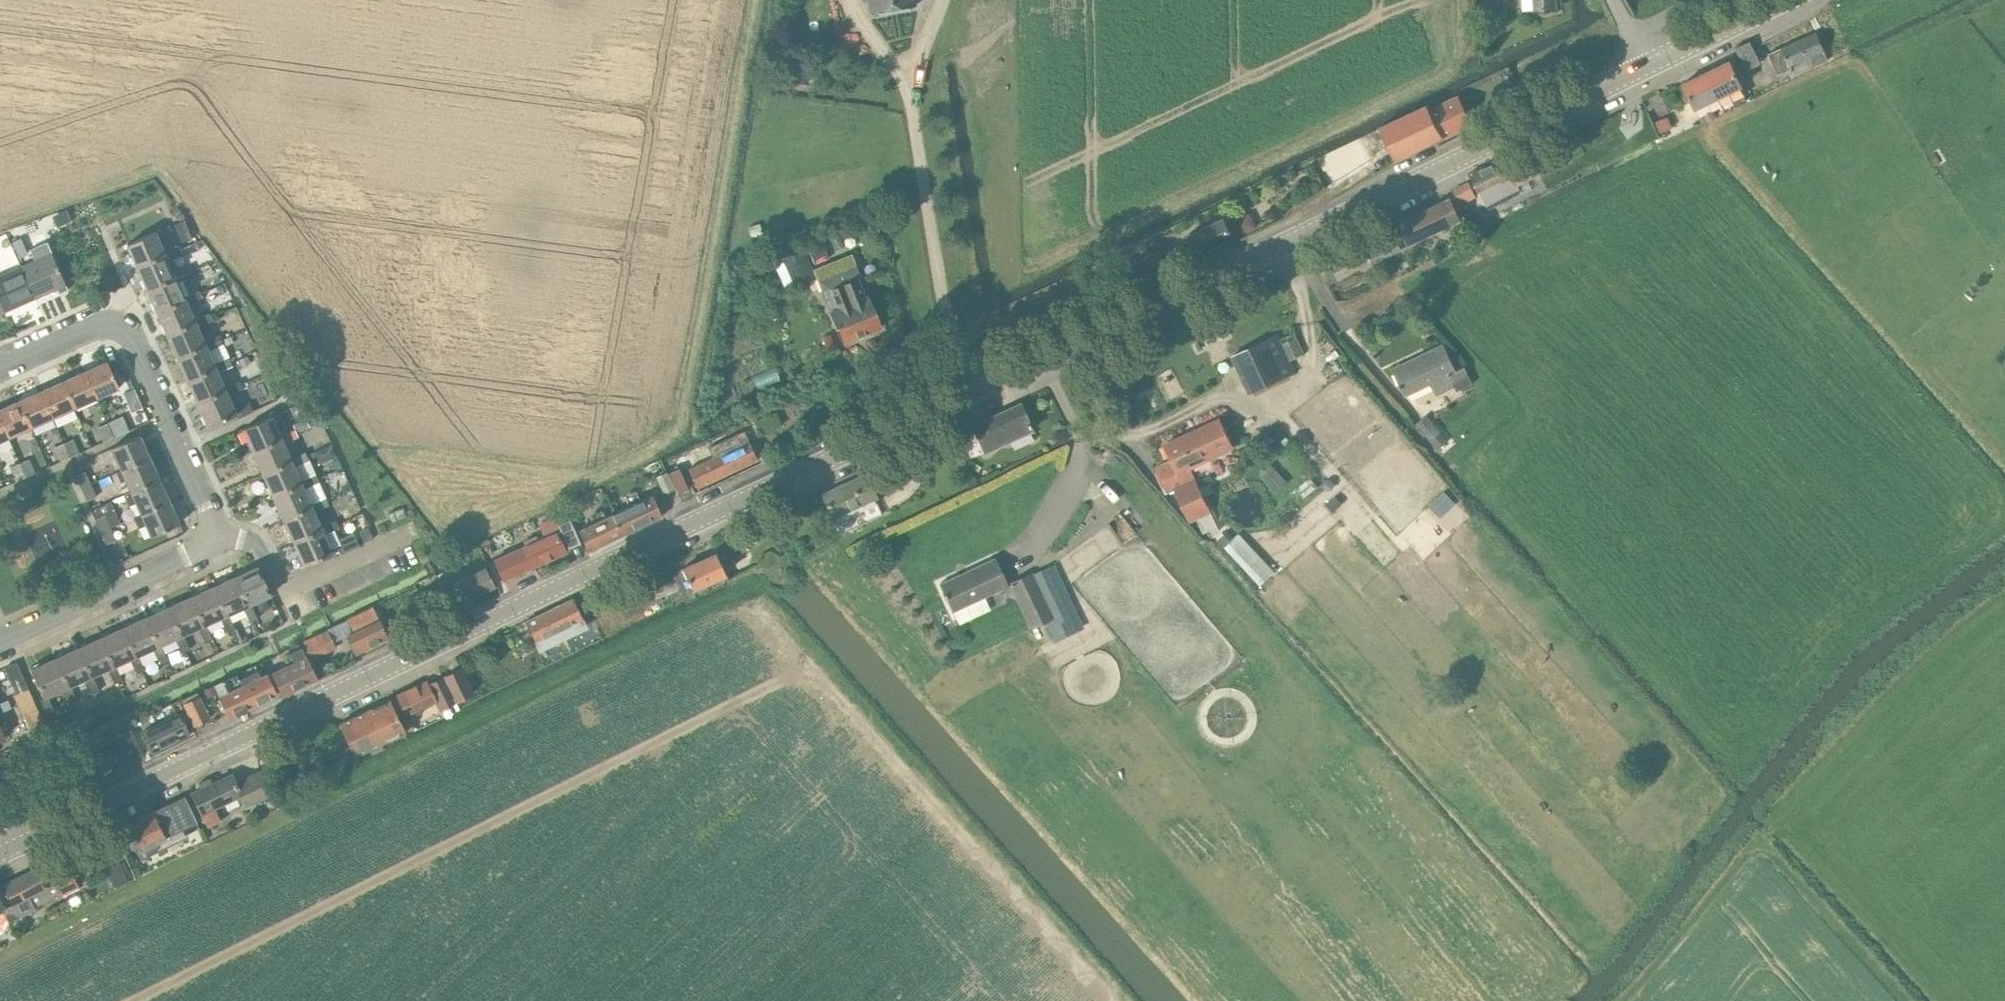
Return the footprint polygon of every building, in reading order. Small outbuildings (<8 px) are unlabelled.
[(870,12),(915,4),(914,0),(868,0),(870,12)] [(1556,0),(1534,0),(1535,10),(1557,9),(1556,0)] [(1829,59),(1817,32),(1768,53),(1777,75),(1792,68),(1791,64),(1810,56),(1814,65),(1829,59)] [(1761,63),(1753,47),(1750,41),(1735,48),(1746,70),(1761,63)] [(1730,60),(1707,71),(1711,80),(1719,97),(1727,111),(1747,101),(1740,86),(1742,85),(1730,60)] [(1707,71),(1684,83),(1696,108),(1719,97),(1711,80),(1707,71)] [(1380,127),(1383,132),(1396,160),(1471,124),(1458,96),(1430,109),(1428,104),(1380,127)] [(1663,118),(1656,121),(1661,132),(1668,129),(1663,118)] [(1582,143),(1578,134),(1567,139),(1572,148),(1582,143)] [(1480,191),(1491,185),(1513,175),(1518,185),(1534,177),(1526,161),(1510,169),(1504,156),(1471,172),(1480,191)] [(1476,196),(1468,181),(1453,189),(1461,204),(1476,196)] [(1451,198),(1401,221),(1410,242),(1461,219),(1451,198)] [(1236,239),(1258,228),(1250,211),(1228,222),(1236,239)] [(1224,217),(1186,236),(1197,257),(1234,238),(1224,217)] [(126,244),(137,268),(167,254),(169,259),(182,253),(179,245),(165,251),(156,231),(126,244)] [(19,238),(11,241),(18,256),(18,258),(27,254),(20,238),(19,238)] [(1367,252),(1373,264),(1401,250),(1395,239),(1367,252)] [(19,267),(34,298),(66,284),(52,252),(19,267)] [(137,268),(147,290),(176,278),(178,281),(192,275),(189,267),(175,273),(169,259),(167,254),(137,268)] [(851,302),(864,334),(880,327),(868,296),(865,297),(858,279),(860,278),(850,254),(840,258),(844,270),(839,272),(851,302)] [(1168,254),(1162,257),(1167,268),(1174,265),(1168,254)] [(814,268),(843,342),(864,334),(851,302),(839,272),(844,270),(840,258),(814,268)] [(3,312),(34,298),(19,267),(0,275),(0,303),(3,312)] [(147,290),(157,313),(187,301),(188,304),(202,298),(199,290),(185,296),(178,281),(176,278),(147,290)] [(157,313),(167,335),(187,326),(197,322),(199,326),(212,320),(209,313),(195,319),(188,304),(187,301),(157,313)] [(167,335),(177,358),(198,348),(207,345),(208,348),(222,341),(221,339),(220,335),(205,341),(198,327),(199,326),(197,322),(187,326),(167,335)] [(1227,330),(1215,335),(1217,341),(1230,335),(1227,330)] [(1250,393),(1277,380),(1295,372),(1290,361),(1283,345),(1277,334),(1232,355),(1250,393)] [(831,335),(823,338),(828,353),(837,350),(831,335)] [(230,336),(221,339),(222,341),(224,346),(232,342),(233,342),(231,336),(230,336)] [(1295,339),(1283,345),(1290,361),(1302,355),(1295,339)] [(177,358),(187,380),(217,367),(219,372),(233,366),(230,359),(224,346),(222,341),(208,348),(207,345),(198,348),(177,358)] [(1198,342),(1192,345),(1195,352),(1202,349),(1198,342)] [(1457,371),(1443,344),(1393,368),(1406,395),(1431,383),(1437,395),(1455,386),(1457,390),(1472,382),(1464,368),(1457,371)] [(107,360),(86,370),(97,397),(119,387),(107,360)] [(1335,361),(1321,370),(1328,382),(1342,372),(1335,361)] [(187,380),(198,404),(226,391),(229,396),(229,395),(243,389),(239,381),(225,387),(219,372),(217,367),(187,380)] [(64,380),(62,381),(74,407),(97,397),(86,370),(64,380)] [(252,370),(244,373),(247,380),(255,377),(252,370)] [(1148,379),(1135,385),(1138,393),(1152,387),(1148,379)] [(43,389),(40,390),(52,417),(54,416),(74,407),(62,381),(43,389)] [(19,400),(18,400),(23,409),(30,427),(52,417),(40,390),(19,400)] [(235,414),(237,418),(252,411),(249,403),(235,409),(229,396),(226,391),(198,404),(208,427),(235,414)] [(9,437),(10,436),(29,427),(30,427),(23,409),(18,400),(0,408),(0,418),(9,437)] [(1032,429),(1020,403),(972,425),(984,451),(1032,429)] [(837,408),(820,412),(824,425),(841,421),(837,408)] [(243,429),(253,452),(282,439),(285,444),(299,438),(297,432),(295,428),(281,435),(272,415),(243,429)] [(1432,439),(1439,433),(1441,431),(1427,415),(1417,423),(1432,439)] [(110,421),(116,436),(129,430),(122,416),(110,421)] [(814,417),(804,421),(808,432),(818,428),(814,417)] [(9,437),(0,418),(0,440),(9,437)] [(305,418),(293,424),(295,428),(297,432),(309,427),(305,418)] [(1172,459),(1158,466),(1169,490),(1174,488),(1190,522),(1196,518),(1210,511),(1212,510),(1196,477),(1191,467),(1233,448),(1219,418),(1165,443),(1172,459)] [(98,427),(105,441),(116,436),(110,421),(98,427)] [(1279,428),(1271,435),(1274,439),(1282,440),(1286,437),(1279,428)] [(663,460),(668,473),(678,494),(688,489),(681,473),(689,469),(697,487),(757,460),(744,431),(709,447),(708,448),(712,458),(705,461),(698,445),(673,457),(673,456),(663,460)] [(1439,433),(1430,442),(1438,450),(1447,442),(1439,433)] [(112,447),(122,470),(150,456),(140,435),(112,447)] [(64,442),(70,457),(79,453),(73,438),(64,442)] [(253,452),(263,474),(293,461),(295,466),(309,460),(305,452),(291,458),(285,444),(282,439),(253,452)] [(54,447),(60,461),(70,457),(64,442),(54,447)] [(331,444),(314,451),(320,464),(336,456),(331,444)] [(122,483),(127,481),(131,491),(159,477),(150,456),(122,470),(117,472),(122,483)] [(20,462),(27,476),(36,472),(30,458),(20,462)] [(263,474),(273,497),(303,484),(304,488),(318,482),(309,460),(295,466),(293,461),(263,474)] [(11,466),(17,481),(27,476),(20,462),(11,466)] [(76,475),(81,487),(90,482),(85,471),(76,475)] [(866,472),(820,493),(831,519),(834,518),(840,531),(841,533),(883,514),(882,512),(882,511),(877,501),(876,499),(878,498),(866,472)] [(159,477),(131,491),(124,494),(134,518),(169,500),(159,477)] [(81,487),(87,501),(97,497),(90,482),(81,487)] [(273,497),(283,519),(313,506),(315,511),(329,505),(325,496),(311,502),(305,488),(318,482),(304,488),(303,484),(273,497)] [(624,508),(613,514),(623,534),(661,516),(651,495),(639,501),(634,491),(619,498),(624,508)] [(1444,491),(1433,501),(1444,513),(1455,503),(1444,491)] [(169,500),(134,518),(138,528),(146,525),(151,535),(179,523),(169,500)] [(100,530),(101,532),(111,528),(120,524),(111,501),(91,510),(95,518),(100,530)] [(283,519),(293,542),(323,529),(325,534),(339,527),(335,519),(321,526),(315,511),(313,506),(283,519)] [(389,513),(392,520),(393,522),(407,516),(403,507),(389,513)] [(1289,509),(1281,515),(1284,519),(1292,512),(1289,509)] [(1210,511),(1196,518),(1203,533),(1211,530),(1212,533),(1220,530),(1210,511)] [(578,529),(588,550),(623,534),(613,514),(578,529)] [(494,559),(503,580),(566,553),(557,532),(560,530),(555,517),(537,525),(543,537),(494,559)] [(581,543),(570,518),(557,524),(568,548),(581,543)] [(368,527),(359,531),(364,541),(373,538),(368,527)] [(101,532),(107,544),(116,540),(111,528),(101,532)] [(293,542),(304,565),(331,553),(333,557),(359,545),(353,532),(329,543),(325,534),(323,529),(293,542)] [(1246,570),(1260,585),(1275,571),(1239,533),(1224,547),(1246,570)] [(725,573),(720,563),(716,553),(682,568),(691,588),(725,573)] [(953,611),(1008,586),(995,557),(940,583),(953,611)] [(248,604),(244,607),(250,621),(258,618),(251,603),(269,595),(256,566),(235,576),(248,604)] [(1068,609),(1047,566),(1033,574),(1032,573),(1010,583),(1031,628),(1046,621),(1055,643),(1079,630),(1068,609)] [(486,568),(452,584),(461,602),(495,586),(486,568)] [(225,615),(221,617),(228,632),(231,630),(235,628),(229,614),(244,607),(248,604),(235,576),(211,586),(225,615)] [(203,625),(198,628),(199,627),(205,641),(213,638),(206,624),(221,617),(225,615),(211,586),(189,596),(203,625)] [(412,596),(418,610),(422,619),(437,612),(427,589),(412,596)] [(179,636),(176,638),(182,652),(190,648),(183,634),(198,628),(203,625),(189,596),(166,607),(179,636)] [(527,620),(528,622),(536,640),(581,618),(572,599),(527,620)] [(350,617),(357,630),(348,635),(357,654),(389,639),(374,606),(350,617)] [(157,646),(154,648),(160,663),(167,659),(161,645),(176,638),(179,636),(166,607),(143,617),(157,646)] [(610,626),(604,614),(595,619),(601,631),(610,626)] [(135,656),(131,658),(137,673),(145,669),(139,655),(154,648),(157,646),(143,617),(122,627),(135,656)] [(112,667),(108,669),(115,683),(122,680),(116,665),(131,658),(135,656),(122,627),(101,637),(112,667)] [(235,628),(231,630),(236,641),(242,638),(237,628),(235,628)] [(334,648),(326,631),(303,642),(311,659),(334,648)] [(90,677),(85,679),(92,693),(93,694),(89,696),(94,705),(100,702),(95,692),(100,690),(93,675),(108,669),(112,667),(101,637),(77,648),(90,677)] [(286,665),(271,672),(275,682),(278,689),(281,687),(283,692),(284,695),(317,679),(317,678),(306,656),(301,646),(290,652),(282,655),(286,665)] [(67,687),(63,689),(70,703),(77,700),(71,686),(85,679),(90,677),(77,648),(56,657),(67,687)] [(46,696),(44,696),(40,698),(47,714),(55,710),(48,696),(63,689),(67,687),(56,657),(33,668),(46,696)] [(14,695),(17,704),(33,697),(29,689),(19,667),(9,671),(18,693),(14,695)] [(460,667),(445,674),(457,701),(472,694),(460,667)] [(237,674),(213,684),(220,696),(230,717),(277,694),(275,690),(278,689),(275,682),(271,672),(261,677),(258,670),(239,679),(237,674)] [(427,680),(395,695),(404,716),(437,701),(440,709),(444,707),(457,701),(445,674),(428,682),(427,680)] [(204,689),(207,698),(216,694),(213,686),(204,689)] [(210,718),(200,696),(198,692),(182,699),(184,703),(195,726),(210,718)] [(33,738),(17,745),(15,746),(18,753),(51,738),(37,706),(33,697),(17,704),(22,713),(33,738)] [(341,726),(324,734),(329,745),(347,737),(351,747),(343,750),(347,758),(355,754),(379,743),(405,730),(400,720),(390,699),(340,723),(341,726)] [(181,713),(141,732),(151,752),(191,733),(181,713)] [(407,716),(400,720),(405,730),(412,727),(412,726),(410,723),(407,716)] [(110,758),(138,745),(131,730),(103,743),(110,758)] [(135,751),(123,757),(125,763),(138,757),(135,751)] [(87,759),(95,776),(110,768),(102,752),(87,759)] [(199,786),(190,791),(200,812),(201,812),(214,806),(238,795),(243,807),(271,794),(260,769),(236,780),(231,771),(211,780),(199,786)] [(153,810),(127,823),(139,849),(141,852),(159,844),(157,840),(166,836),(182,828),(196,821),(184,795),(169,802),(153,810)] [(121,854),(113,837),(90,847),(98,865),(121,854)] [(120,862),(109,867),(118,886),(129,881),(128,879),(122,866),(120,863),(120,862)] [(3,884),(11,899),(14,904),(30,896),(36,907),(62,893),(62,895),(78,887),(68,868),(52,876),(55,881),(47,885),(38,866),(3,884)] [(1,945),(15,938),(2,910),(0,911),(0,942),(1,945)]
